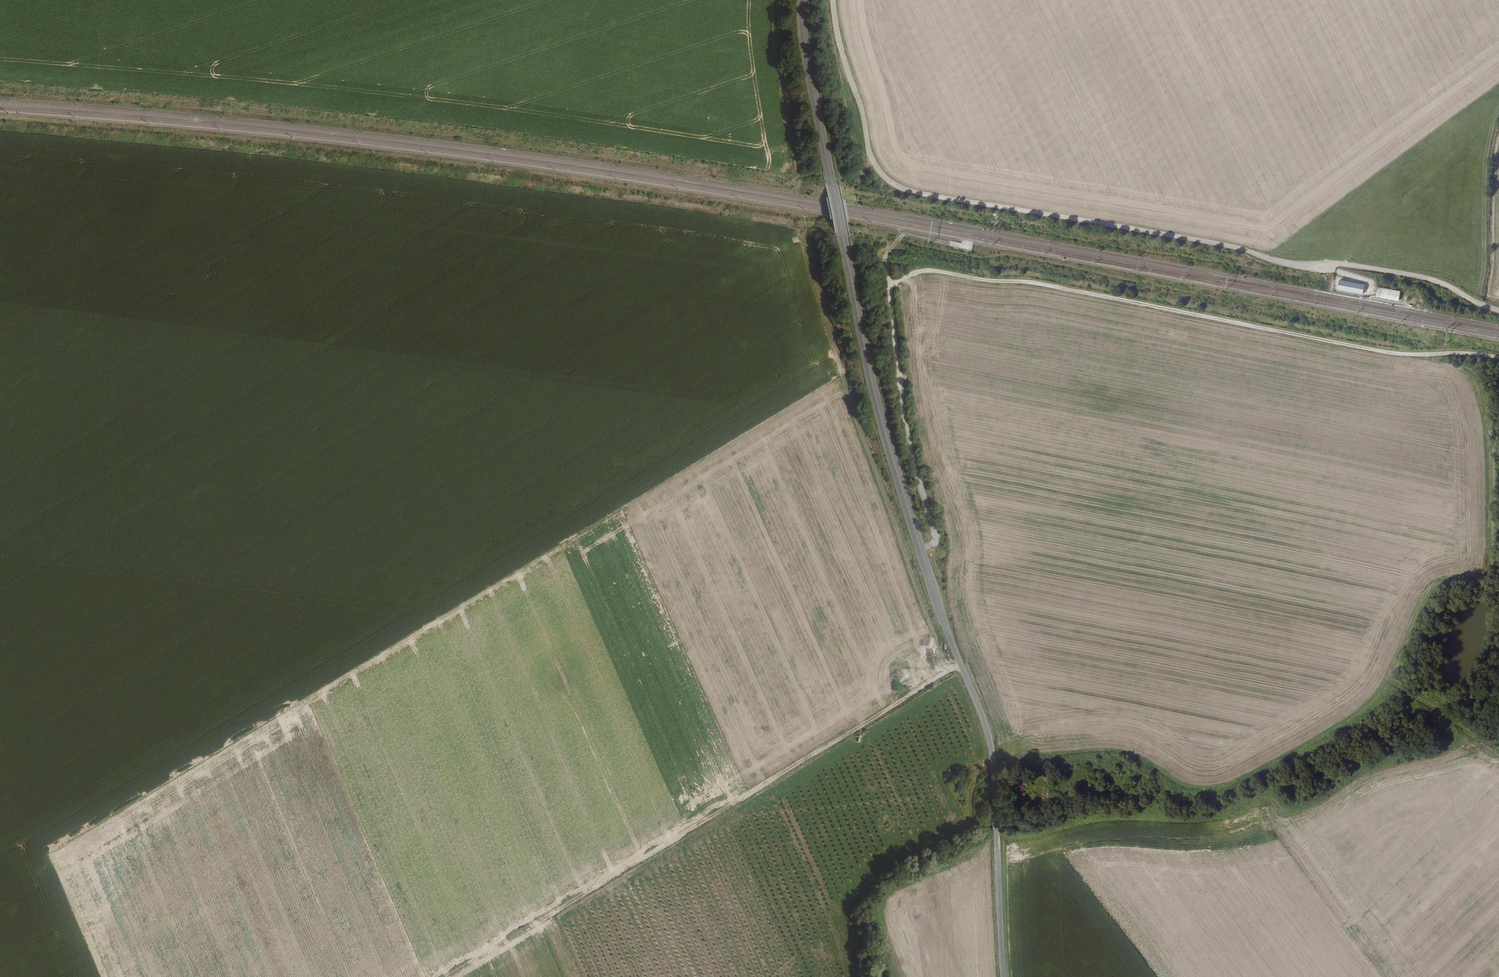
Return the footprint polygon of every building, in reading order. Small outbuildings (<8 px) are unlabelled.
[(1365,285),(1339,279),(1337,290),(1363,295),(1365,285)] [(1399,292),(1377,288),(1376,298),(1398,301),(1399,292)] [(1407,299),(1418,301),(1420,294),(1409,291),(1407,299)]
